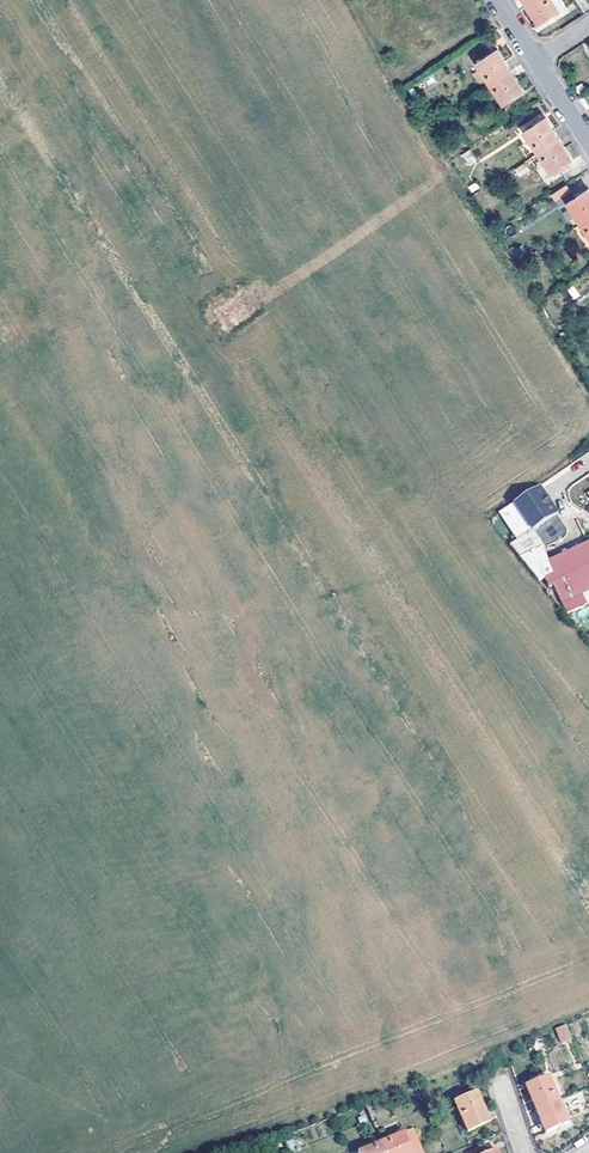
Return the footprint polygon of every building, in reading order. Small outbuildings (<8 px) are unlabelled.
[(540,25),(561,11),(554,0),(523,0),(540,25)] [(588,11),(588,7),(584,0),(576,0),(574,1),(583,14),(588,11)] [(477,62),(491,83),(512,69),(498,48),(477,62)] [(512,69),(491,83),(504,104),(525,91),(512,69)] [(539,151),(560,138),(546,117),(526,130),(539,151)] [(560,138),(539,151),(553,173),(573,159),(560,138)] [(470,149),(461,154),(468,166),(477,161),(470,149)] [(588,219),(588,189),(569,202),(583,223),(588,219)] [(546,502),(549,500),(539,487),(537,489),(546,502)] [(522,518),(546,502),(537,489),(513,506),(522,518)] [(546,502),(522,518),(532,533),(558,513),(549,500),(546,502)] [(546,578),(551,588),(556,586),(569,614),(586,606),(587,609),(588,608),(588,543),(588,544),(551,562),(556,573),(546,578)] [(541,581),(546,578),(556,573),(551,562),(544,548),(522,557),(541,581)] [(567,1023),(555,1028),(560,1042),(572,1038),(567,1023)] [(574,1056),(579,1053),(573,1039),(567,1041),(574,1056)] [(537,1110),(560,1100),(551,1078),(528,1087),(537,1110)] [(479,1094),(456,1104),(468,1133),(492,1123),(479,1094)] [(560,1100),(537,1110),(547,1133),(570,1123),(560,1100)] [(414,1152),(422,1152),(412,1131),(405,1133),(414,1152)] [(405,1133),(382,1143),(386,1152),(414,1152),(405,1133)] [(382,1143),(359,1152),(360,1152),(386,1152),(382,1143)]
